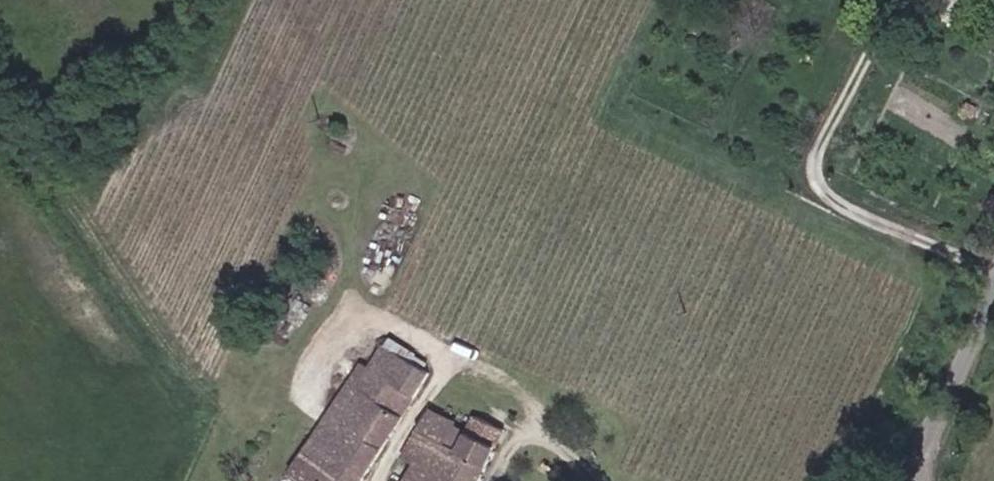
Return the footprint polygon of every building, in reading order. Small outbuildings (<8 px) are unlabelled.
[(426,383),(385,357),(364,389),(356,384),(293,480),(363,480),(426,383)] [(424,430),(395,469),(408,475),(405,480),(482,480),(508,424),(481,409),(460,446),(424,430)] [(580,434),(576,443),(588,448),(592,440),(580,434)]
